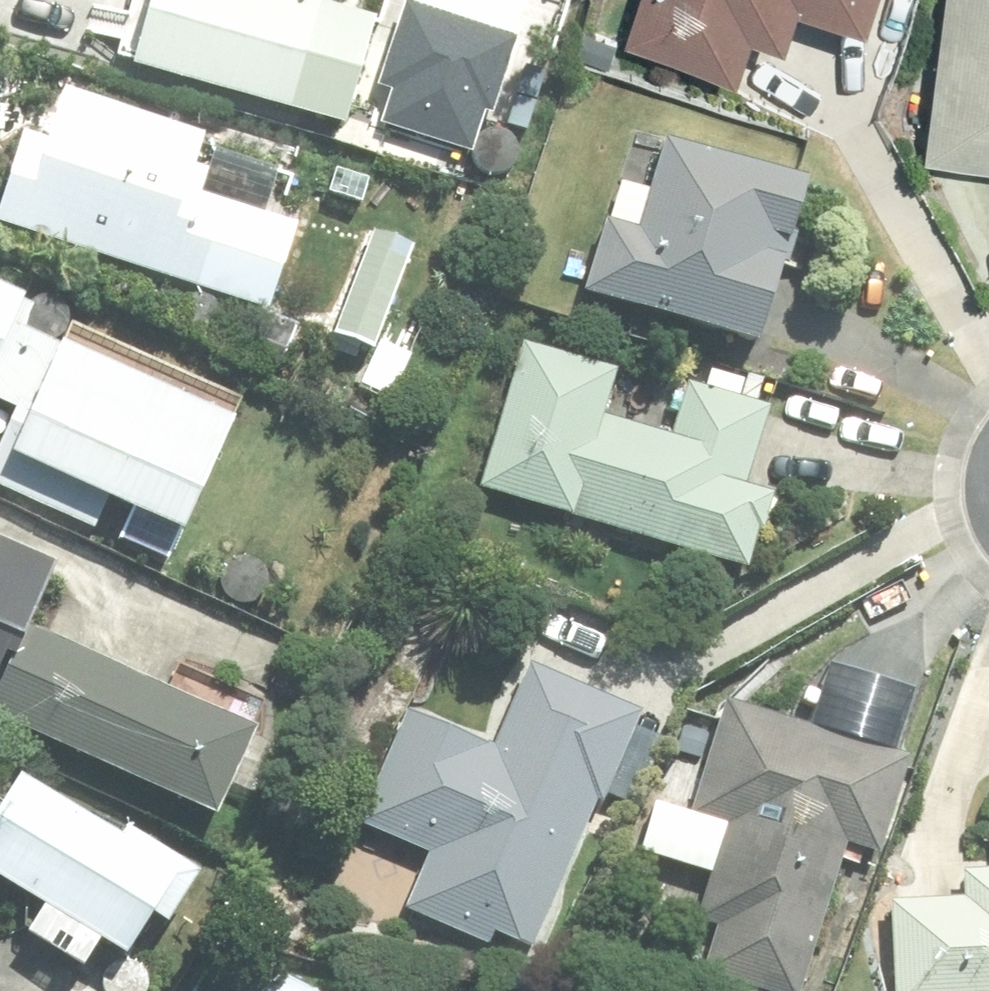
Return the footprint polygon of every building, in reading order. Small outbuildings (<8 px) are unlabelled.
[(135,73),(294,116),(296,104),(320,110),(327,89),(360,97),(379,25),(318,8),(321,0),(155,0),(135,73)] [(629,48),(743,86),(759,37),(790,47),(804,6),(874,30),(884,0),(645,0),(629,48)] [(927,163),(988,171),(988,0),(951,0),(927,163)] [(516,46),(408,11),(370,132),(478,166),(516,46)] [(583,34),(575,56),(611,67),(617,44),(583,34)] [(42,106),(18,180),(40,186),(23,235),(161,282),(196,177),(94,143),(99,125),(42,106)] [(201,194),(284,217),(303,150),(220,126),(201,194)] [(610,228),(586,297),(762,355),(816,193),(670,145),(639,237),(610,228)] [(349,165),(330,217),(362,228),(381,176),(349,165)] [(12,409),(42,343),(25,334),(38,308),(0,290),(0,404),(12,409)] [(34,420),(2,489),(94,532),(107,504),(188,543),(239,434),(42,343),(12,409),(34,420)] [(603,420),(617,377),(528,349),(483,490),(752,575),(776,502),(747,494),(774,411),(691,385),(673,442),(603,420)] [(221,824),(261,738),(33,633),(61,571),(6,545),(2,553),(0,552),(0,690),(1,690),(0,692),(0,722),(221,824)] [(431,858),(407,909),(491,948),(498,933),(536,950),(643,715),(537,666),(497,753),(412,714),(361,826),(431,858)] [(706,977),(736,986),(734,990),(807,990),(850,846),(885,857),(912,763),(730,709),(697,818),(729,828),(700,923),(720,930),(706,977)] [(685,720),(673,762),(699,768),(711,727),(685,720)] [(621,781),(610,805),(627,812),(638,788),(621,781)] [(0,820),(0,883),(48,913),(29,942),(88,977),(107,948),(135,965),(159,927),(174,936),(206,885),(130,839),(127,846),(23,782),(0,820)] [(653,797),(628,875),(666,887),(691,809),(653,797)] [(896,990),(988,990),(988,872),(964,874),(966,906),(891,911),(896,990)] [(256,990),(304,990),(267,970),(256,990)]
